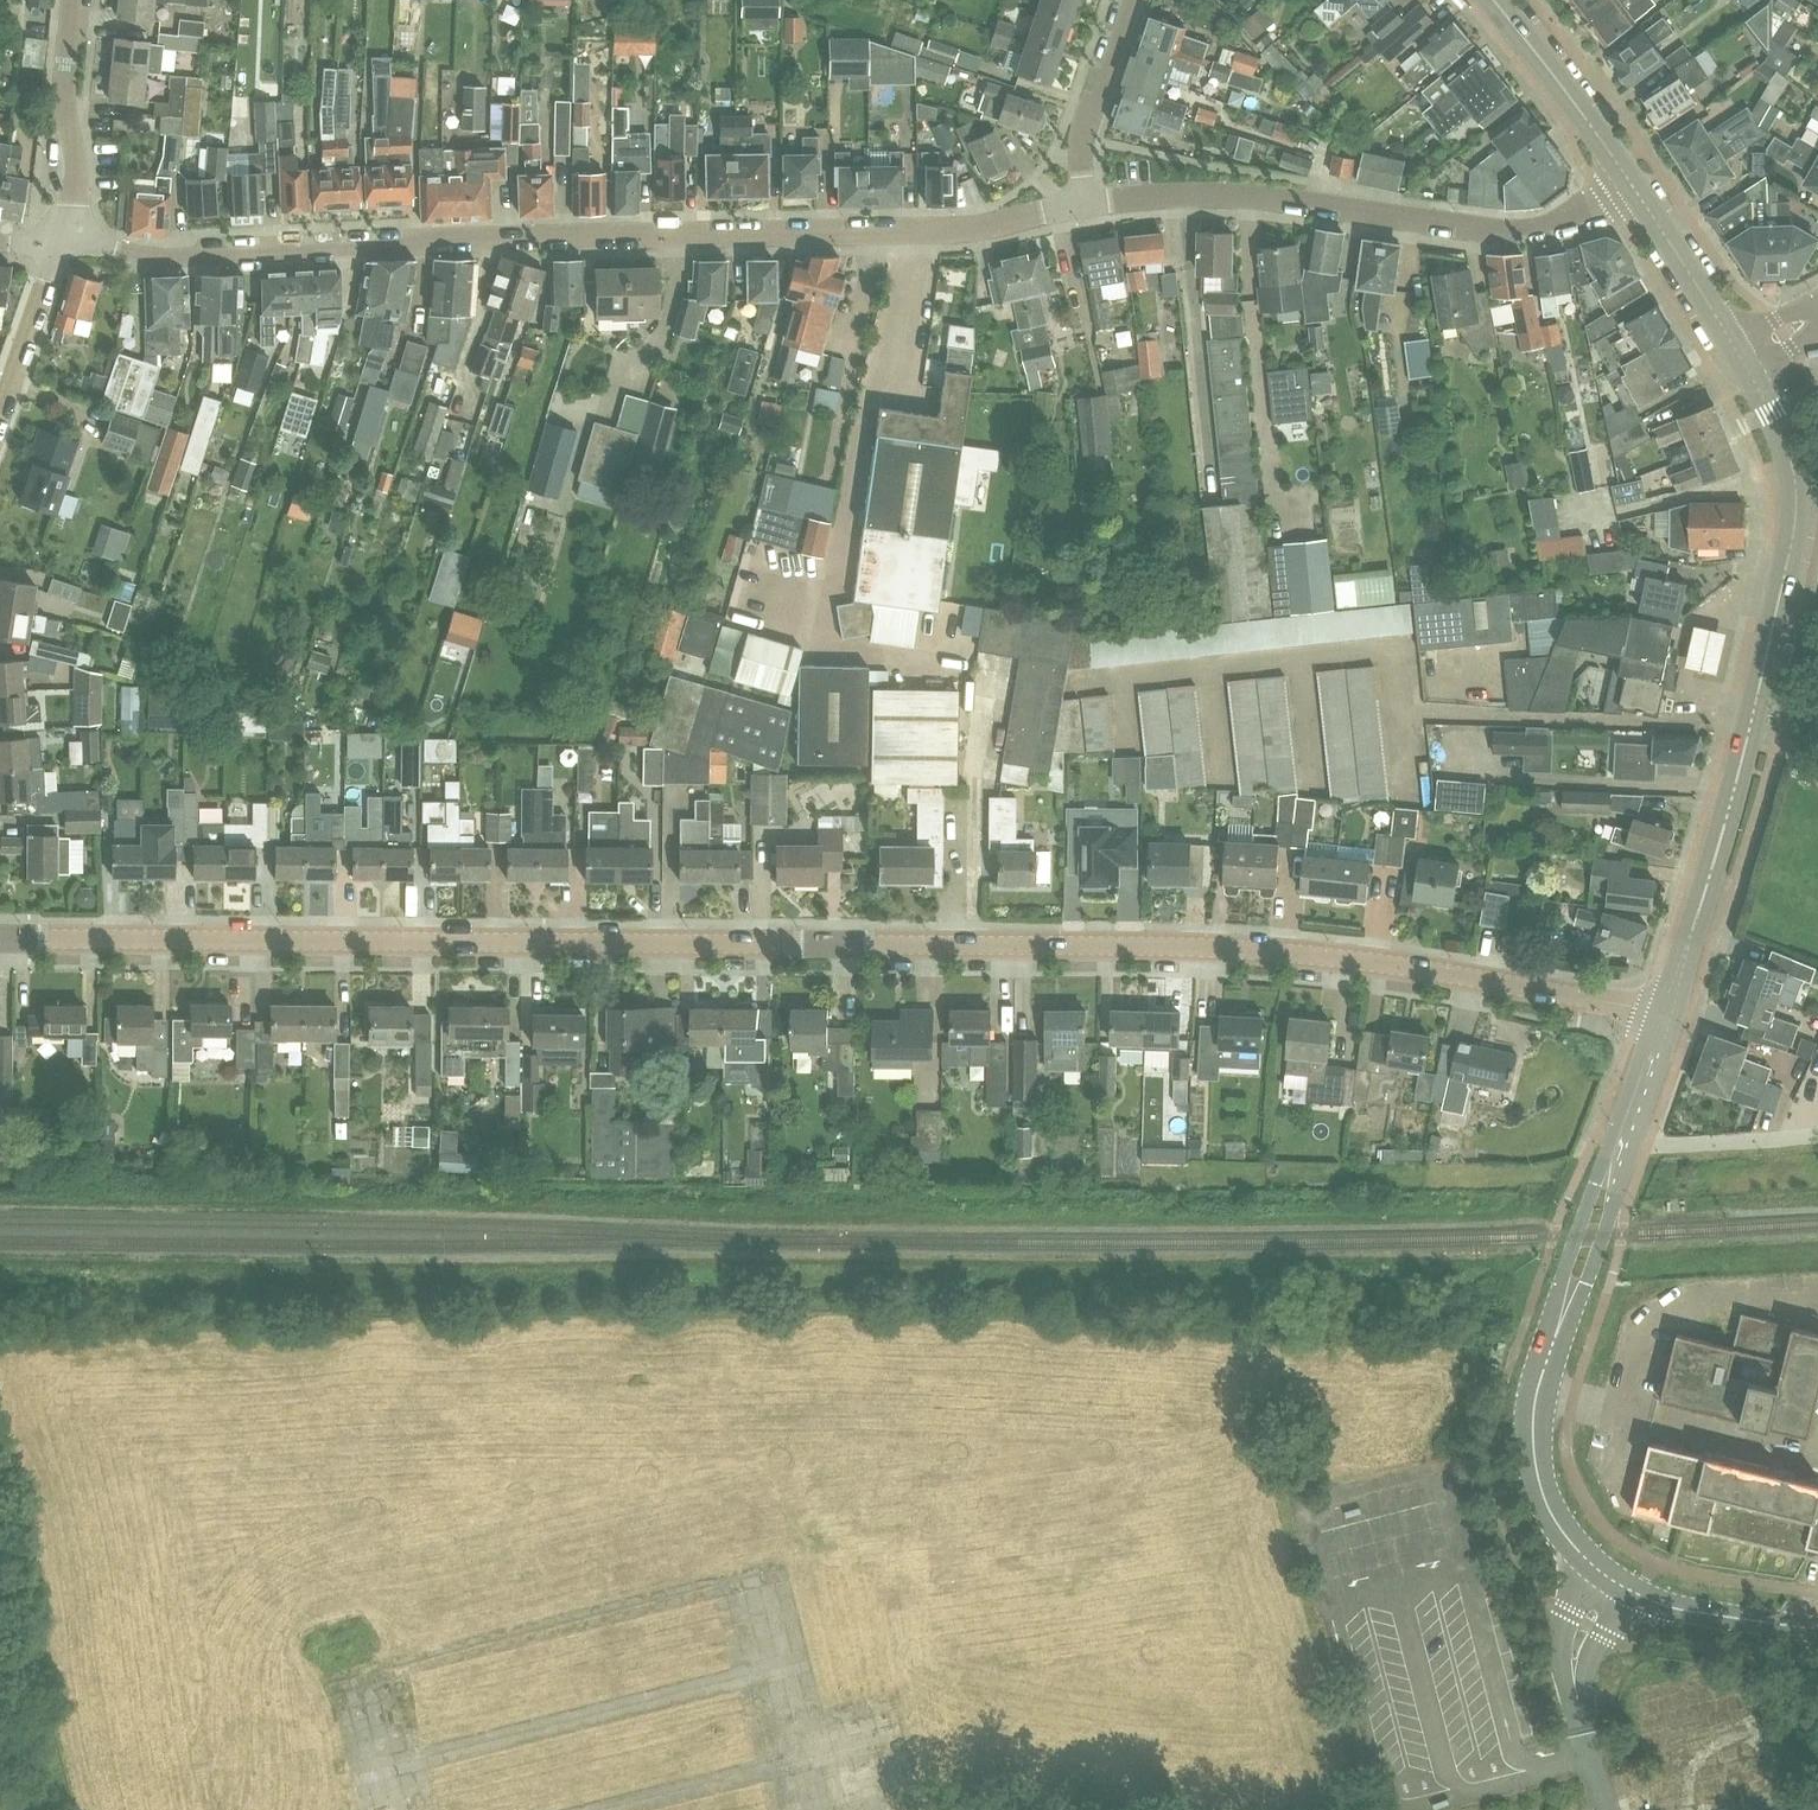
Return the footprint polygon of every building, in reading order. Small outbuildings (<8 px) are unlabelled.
[(118,16),(151,19),(153,1),(207,6),(208,0),(120,0),(118,16)] [(534,8),(581,8),(582,0),(534,0),(534,8)] [(741,16),(778,16),(778,0),(741,0),(741,16)] [(1071,19),(1077,0),(1040,0),(1037,8),(1071,19)] [(1243,19),(1257,3),(1253,0),(1244,0),(1231,12),(1243,19)] [(1386,3),(1389,0),(1332,0),(1343,14),(1358,2),(1371,16),(1386,3)] [(1589,23),(1618,0),(1575,0),(1573,1),(1589,23)] [(1646,3),(1649,0),(1618,0),(1589,23),(1605,43),(1650,9),(1646,3)] [(1772,0),(1767,0),(1741,20),(1769,55),(1773,52),(1773,45),(1773,31),(1772,25),(1772,0)] [(1790,21),(1802,2),(1799,0),(1778,0),(1774,8),(1790,21)] [(1421,3),(1360,54),(1367,63),(1381,51),(1390,61),(1436,21),(1421,3)] [(1372,25),(1381,36),(1404,17),(1394,6),(1372,25)] [(1071,19),(1037,8),(1027,40),(1060,51),(1071,19)] [(1138,42),(1203,63),(1210,43),(1185,34),(1187,28),(1147,15),(1138,42)] [(785,16),(786,40),(803,40),(803,16),(785,16)] [(1654,45),(1674,30),(1664,17),(1644,31),(1640,25),(1622,38),(1624,41),(1608,53),(1622,72),(1620,76),(1624,82),(1629,82),(1631,84),(1664,58),(1654,45)] [(994,30),(1011,36),(1015,24),(998,18),(994,30)] [(1441,71),(1474,43),(1452,18),(1419,45),(1427,55),(1403,76),(1412,87),(1437,66),(1441,71)] [(1774,39),(1786,46),(1799,27),(1790,21),(1786,19),(1774,39)] [(613,30),(613,51),(634,51),(634,30),(613,30)] [(1011,36),(994,30),(989,43),(1007,49),(1011,36)] [(1261,39),(1267,47),(1276,42),(1269,33),(1261,39)] [(37,53),(56,53),(57,34),(37,34),(37,53)] [(203,38),(184,36),(183,48),(202,50),(203,38)] [(159,71),(162,44),(148,43),(149,41),(116,37),(113,68),(145,71),(146,70),(159,71)] [(929,38),(924,55),(955,65),(960,48),(929,38)] [(868,75),(868,48),(868,39),(829,40),(830,76),(868,75)] [(914,54),(869,39),(868,48),(869,84),(915,83),(914,54)] [(1060,51),(1027,40),(1016,72),(1049,83),(1060,51)] [(1138,42),(1129,68),(1169,82),(1175,65),(1200,73),(1203,64),(1138,42)] [(1798,62),(1773,45),(1773,52),(1764,66),(1777,75),(1786,80),(1798,62)] [(1426,115),(1435,126),(1499,73),(1480,50),(1447,77),(1457,90),(1426,115)] [(1233,66),(1234,67),(1234,68),(1254,74),(1259,58),(1238,51),(1233,66)] [(916,73),(945,83),(950,65),(915,54),(915,68),(916,73)] [(1708,76),(1700,64),(1701,63),(1695,54),(1673,69),(1675,72),(1660,82),(1661,84),(1644,96),(1650,106),(1649,107),(1650,109),(1649,115),(1653,122),(1658,122),(1661,125),(1696,102),(1688,89),(1708,76)] [(1215,60),(1210,75),(1230,81),(1232,73),(1234,68),(1234,67),(1233,66),(1215,60)] [(574,173),(574,212),(605,212),(605,173),(589,173),(589,168),(589,146),(585,146),(584,125),(590,125),(590,102),(591,88),(588,88),(589,74),(589,64),(575,63),(575,68),(575,74),(573,74),(573,101),(574,101),(574,125),(572,125),(573,146),(572,173),(574,173)] [(142,102),(145,71),(113,68),(110,99),(142,102)] [(1129,68),(1120,95),(1185,117),(1189,106),(1164,97),(1169,82),(1129,68)] [(1230,81),(1229,83),(1259,93),(1264,78),(1254,74),(1234,68),(1232,73),(1230,81)] [(1486,125),(1519,98),(1499,73),(1435,126),(1444,137),(1475,112),(1486,125)] [(366,165),(365,165),(367,205),(368,205),(377,204),(380,207),(390,207),(386,114),(388,114),(389,94),(390,86),(390,75),(372,75),(374,114),(374,120),(374,135),(374,138),(365,138),(366,165)] [(1786,80),(1777,75),(1769,90),(1783,97),(1792,85),(1786,80)] [(323,168),(313,168),(315,208),(325,207),(328,210),(338,210),(332,112),(332,108),(336,81),(323,80),(319,108),(319,112),(321,137),(322,156),(323,168)] [(1044,111),(1040,110),(1042,106),(1012,96),(1014,91),(987,81),(978,109),(983,110),(982,113),(997,118),(996,119),(1033,131),(1034,128),(1039,129),(1042,127),(1046,115),(1044,111)] [(484,129),(485,85),(463,84),(462,129),(484,129)] [(204,87),(186,85),(185,87),(183,136),(200,137),(204,87)] [(156,100),(155,112),(160,113),(183,115),(185,87),(171,86),(170,101),(156,100)] [(715,100),(731,100),(731,87),(715,87),(715,100)] [(334,112),(332,112),(338,210),(347,209),(350,206),(360,205),(358,166),(354,166),(353,147),(348,147),(347,136),(347,129),(348,129),(349,100),(349,93),(336,92),(334,99),(334,112)] [(388,114),(386,114),(390,207),(399,206),(402,203),(413,203),(411,163),(410,136),(413,136),(416,96),(415,96),(389,94),(388,114)] [(1181,129),(1185,117),(1120,95),(1111,122),(1151,135),(1156,121),(1181,129)] [(1760,120),(1771,102),(1762,96),(1750,113),(1760,120)] [(275,99),(255,100),(256,140),(277,139),(275,99)] [(279,120),(276,121),(278,139),(282,210),(292,209),(295,212),(304,211),(306,208),(310,208),(307,168),(296,169),(295,152),(296,152),(294,119),(293,119),(292,100),(278,101),(279,120)] [(570,154),(571,100),(555,100),(554,154),(570,154)] [(936,106),(916,101),(916,116),(935,118),(936,106)] [(1315,106),(1309,101),(1302,107),(1309,113),(1315,106)] [(503,103),(502,141),(502,142),(520,142),(519,117),(519,103),(503,103)] [(613,105),(612,136),(628,136),(628,105),(613,105)] [(1215,125),(1219,112),(1201,106),(1196,118),(1215,125)] [(1479,163),(1487,179),(1506,181),(1526,169),(1516,152),(1545,132),(1525,106),(1490,132),(1501,146),(1479,163)] [(667,196),(684,196),(684,154),(697,155),(697,124),(684,124),(685,112),(669,112),(669,123),(654,122),(654,160),(657,160),(657,196),(660,196),(660,200),(668,200),(667,196)] [(183,115),(160,113),(159,134),(165,134),(163,154),(157,173),(156,193),(129,191),(128,234),(168,236),(171,175),(180,168),(183,118),(183,115)] [(719,114),(720,136),(720,154),(707,154),(707,196),(737,195),(736,135),(735,114),(719,114)] [(751,114),(735,114),(736,135),(737,195),(767,195),(767,155),(771,155),(770,131),(752,132),(751,114)] [(1746,114),(1733,123),(1730,118),(1707,133),(1699,120),(1668,140),(1685,167),(1754,124),(1752,121),(1746,114)] [(519,117),(520,142),(520,143),(526,144),(526,175),(520,174),(520,214),(553,213),(550,190),(555,189),(555,181),(551,179),(551,174),(541,175),(539,121),(532,122),(534,115),(532,116),(519,117)] [(1009,163),(994,130),(979,136),(971,120),(955,127),(966,151),(973,148),(985,175),(989,173),(990,177),(995,177),(1006,172),(1008,169),(1006,165),(1009,163)] [(1300,145),(1306,130),(1278,120),(1272,135),(1300,145)] [(1754,120),(1752,121),(1754,124),(1685,167),(1702,193),(1733,173),(1725,161),(1770,132),(1754,120)] [(1573,168),(1545,132),(1516,152),(1526,169),(1506,181),(1487,179),(1487,181),(1485,205),(1545,204),(1570,185),(1573,168)] [(815,171),(819,171),(819,153),(819,135),(802,136),(802,154),(783,154),(784,194),(816,194),(815,171)] [(1785,163),(1789,156),(1813,170),(1806,182),(1817,188),(1817,160),(1793,146),(1793,145),(1775,135),(1768,148),(1767,152),(1785,163)] [(628,142),(628,136),(612,136),(612,169),(613,169),(611,210),(638,212),(640,170),(647,171),(648,142),(628,142)] [(1250,161),(1256,140),(1241,136),(1235,157),(1250,161)] [(1793,145),(1793,146),(1817,160),(1817,147),(1799,136),(1793,145)] [(2,174),(6,175),(12,144),(2,142),(0,154),(0,184),(2,174)] [(12,144),(6,175),(2,174),(0,184),(0,216),(21,219),(28,179),(18,177),(23,146),(12,144)] [(226,179),(228,147),(208,145),(205,178),(187,179),(189,215),(216,213),(214,178),(226,179)] [(422,221),(445,220),(443,149),(443,145),(421,146),(420,174),(422,221)] [(475,148),(465,149),(468,219),(492,218),(490,178),(506,177),(505,150),(487,151),(487,146),(475,147),(475,148)] [(1366,146),(1358,182),(1380,187),(1387,151),(1366,146)] [(465,149),(453,149),(443,149),(445,220),(468,219),(465,149)] [(900,182),(904,182),(904,165),(903,165),(903,150),(889,150),(889,165),(869,165),(870,204),(900,204),(900,182)] [(954,165),(939,165),(939,150),(922,151),(921,167),(927,167),(927,203),(954,203),(954,165)] [(1310,174),(1314,160),(1285,150),(1280,164),(1310,174)] [(869,165),(850,166),(850,151),(834,151),(835,166),(835,182),(839,182),(839,204),(870,204),(869,165)] [(1399,191),(1407,155),(1387,151),(1380,187),(1399,191)] [(263,194),(267,194),(265,152),(248,153),(249,173),(228,174),(231,213),(264,211),(263,194)] [(1337,154),(1333,173),(1352,177),(1356,159),(1337,154)] [(1487,179),(1479,163),(1472,168),(1472,180),(1487,181),(1487,179)] [(1712,211),(1731,241),(1744,262),(1745,261),(1746,262),(1741,264),(1751,280),(1763,280),(1763,275),(1780,274),(1777,226),(1772,226),(1770,183),(1766,182),(1766,175),(1712,211)] [(1778,187),(1770,183),(1772,226),(1777,226),(1780,274),(1796,273),(1801,259),(1803,260),(1816,238),(1791,223),(1790,200),(1779,200),(1778,187)] [(1345,233),(1314,227),(1307,265),(1304,279),(1302,279),(1307,322),(1332,319),(1329,292),(1340,291),(1344,270),(1339,269),(1345,233)] [(1234,233),(1201,231),(1200,272),(1206,272),(1205,292),(1210,293),(1210,312),(1227,312),(1230,337),(1245,335),(1243,312),(1239,313),(1240,291),(1239,271),(1234,271),(1234,233)] [(1141,261),(1167,259),(1164,232),(1128,236),(1131,271),(1129,272),(1132,289),(1148,286),(1145,269),(1142,269),(1141,261)] [(1105,300),(1102,283),(1124,279),(1121,263),(1124,262),(1119,236),(1083,242),(1098,328),(1114,325),(1110,299),(1105,300)] [(1394,290),(1401,245),(1397,245),(1398,241),(1396,239),(1386,237),(1383,239),(1383,242),(1367,240),(1360,285),(1368,286),(1365,306),(1368,327),(1377,329),(1383,289),(1394,290)] [(1569,248),(1578,285),(1592,282),(1601,297),(1599,298),(1609,314),(1649,290),(1640,274),(1641,274),(1623,243),(1609,237),(1569,248)] [(1261,287),(1263,310),(1302,307),(1300,284),(1301,284),(1297,244),(1261,248),(1265,286),(1261,287)] [(1567,251),(1564,252),(1564,250),(1561,248),(1552,250),(1550,252),(1550,254),(1535,256),(1541,294),(1542,293),(1545,316),(1561,314),(1558,291),(1573,289),(1567,251)] [(1043,250),(1018,256),(1033,325),(1037,343),(1043,367),(1056,364),(1051,341),(1050,341),(1039,292),(1057,288),(1052,266),(1047,267),(1043,250)] [(1488,254),(1494,296),(1512,296),(1523,350),(1544,345),(1534,294),(1529,294),(1524,254),(1488,254)] [(768,333),(779,299),(776,298),(776,260),(764,259),(764,258),(762,255),(754,256),(751,258),(751,259),(749,259),(748,297),(762,298),(753,329),(768,333)] [(489,377),(493,368),(491,367),(522,263),(501,256),(486,306),(495,309),(488,333),(485,332),(482,344),(472,371),(489,377)] [(703,320),(708,301),(724,302),(727,261),(724,261),(724,258),(721,256),(712,256),(709,259),(709,261),(695,261),(694,281),(690,281),(689,299),(686,298),(676,333),(694,337),(699,319),(703,320)] [(794,299),(773,376),(787,380),(796,346),(821,256),(806,256),(804,262),(795,260),(785,297),(794,299)] [(821,256),(796,346),(801,348),(821,354),(823,348),(834,309),(835,309),(844,272),(835,270),(839,256),(821,256)] [(1033,325),(1018,256),(992,262),(996,279),(991,280),(996,302),(1016,297),(1023,328),(1033,325)] [(450,314),(451,314),(455,259),(434,259),(434,264),(430,314),(428,314),(426,342),(438,343),(438,341),(448,341),(450,314)] [(470,332),(476,259),(455,259),(451,314),(460,315),(458,332),(470,332)] [(359,342),(376,345),(391,260),(366,261),(356,313),(364,314),(359,342)] [(391,260),(376,345),(390,348),(395,319),(405,321),(416,260),(391,260)] [(559,303),(585,303),(584,260),(550,260),(550,303),(546,303),(543,327),(556,329),(559,303)] [(500,371),(504,359),(505,359),(511,342),(519,317),(529,320),(545,270),(522,263),(491,367),(493,368),(500,371)] [(1,325),(5,304),(6,304),(11,266),(0,264),(0,324),(1,325)] [(657,267),(626,268),(627,315),(658,314),(657,267)] [(340,268),(315,270),(316,330),(338,329),(341,307),(340,268)] [(597,316),(627,315),(626,268),(595,268),(597,316)] [(1440,274),(1435,274),(1444,326),(1457,324),(1477,356),(1493,346),(1499,345),(1488,290),(1474,292),(1470,268),(1458,271),(1457,268),(1439,271),(1440,274)] [(291,271),(292,312),(303,312),(303,336),(300,336),(296,360),(311,362),(316,335),(316,330),(315,270),(291,271)] [(274,313),(292,312),(291,271),(262,273),(263,313),(261,313),(262,344),(275,344),(274,313)] [(1168,311),(1182,309),(1180,298),(1177,271),(1165,273),(1163,274),(1166,300),(1168,311)] [(91,318),(101,281),(71,273),(55,328),(56,328),(53,337),(62,340),(65,331),(70,332),(76,314),(91,318)] [(188,275),(166,276),(170,352),(180,352),(179,327),(190,326),(188,275)] [(196,275),(194,327),(198,327),(203,334),(202,360),(214,360),(214,359),(218,275),(196,275)] [(243,275),(218,275),(214,359),(235,359),(241,340),(243,275)] [(145,328),(146,353),(170,352),(166,276),(145,277),(147,328),(145,328)] [(1693,364),(1676,333),(1660,305),(1590,344),(1599,377),(1611,437),(1642,419),(1635,406),(1640,403),(1641,405),(1667,390),(1662,381),(1693,364)] [(1567,359),(1563,343),(1564,343),(1560,321),(1541,325),(1549,363),(1567,359)] [(1312,349),(1327,348),(1324,324),(1309,326),(1312,349)] [(1138,332),(1139,339),(1138,339),(1141,363),(1142,378),(1163,375),(1159,338),(1158,330),(1138,332)] [(1245,335),(1230,337),(1209,339),(1222,454),(1221,455),(1258,451),(1245,335)] [(419,375),(428,345),(407,339),(398,369),(419,375)] [(1420,342),(1421,379),(1440,378),(1440,341),(1420,342)] [(1043,367),(1037,343),(1023,347),(1033,390),(1048,386),(1043,367)] [(523,344),(517,364),(535,370),(542,351),(523,344)] [(1544,345),(1529,348),(1531,359),(1546,356),(1544,345)] [(745,395),(758,351),(740,346),(727,390),(745,395)] [(869,640),(913,646),(918,608),(937,611),(954,493),(960,455),(974,349),(949,346),(939,415),(880,407),(876,433),(872,433),(869,448),(874,449),(853,601),(836,604),(842,637),(871,632),(869,640)] [(258,392),(270,355),(246,348),(234,385),(258,392)] [(143,418),(153,387),(161,366),(118,352),(116,358),(111,356),(109,361),(103,378),(109,380),(101,404),(143,418)] [(849,387),(857,361),(844,357),(835,382),(849,387)] [(1144,387),(1142,378),(1141,363),(1103,371),(1107,393),(1108,393),(1111,419),(1123,418),(1120,392),(1144,387)] [(1308,366),(1269,370),(1274,423),(1313,419),(1308,366)] [(373,446),(390,390),(370,383),(352,439),(373,446)] [(1560,400),(1566,403),(1572,401),(1576,396),(1574,387),(1568,383),(1562,385),(1558,390),(1560,400)] [(167,424),(177,395),(153,387),(143,418),(166,425),(167,424)] [(824,411),(846,415),(850,391),(828,387),(824,411)] [(291,389),(280,428),(306,436),(317,397),(291,389)] [(1108,393),(1107,393),(1079,396),(1085,455),(1114,452),(1112,434),(1111,419),(1108,393)] [(208,448),(212,435),(213,433),(213,434),(223,404),(206,398),(198,428),(193,441),(202,444),(195,464),(204,467),(210,449),(208,448)] [(767,423),(787,428),(792,404),(772,400),(767,423)] [(421,426),(412,454),(430,460),(431,457),(440,430),(448,408),(429,402),(421,426)] [(1376,405),(1380,433),(1403,430),(1400,402),(1376,405)] [(656,472),(674,409),(652,403),(635,465),(656,472)] [(1693,450),(1729,438),(1716,405),(1654,429),(1660,445),(1687,435),(1693,450)] [(739,433),(744,418),(724,412),(719,427),(739,433)] [(114,413),(104,443),(128,451),(138,421),(114,413)] [(1652,436),(1642,419),(1611,437),(1615,457),(1652,436)] [(617,507),(622,491),(638,433),(616,427),(594,420),(578,479),(581,480),(576,495),(617,507)] [(138,421),(128,451),(126,458),(149,465),(161,428),(138,421)] [(562,426),(546,421),(526,488),(543,493),(563,426),(563,425),(562,426)] [(189,431),(167,424),(166,425),(147,485),(167,492),(189,431)] [(578,430),(563,426),(543,493),(559,497),(579,430),(578,430)] [(454,432),(442,428),(434,450),(447,454),(454,432)] [(68,473),(78,442),(40,429),(26,468),(32,470),(21,501),(55,512),(68,474),(68,473)] [(1678,491),(1740,467),(1729,438),(1694,452),(1699,465),(1672,475),(1678,491)] [(1587,448),(1571,451),(1578,492),(1595,489),(1587,448)] [(1258,451),(1220,455),(1225,503),(1225,504),(1204,506),(1217,621),(1240,619),(1274,615),(1259,451),(1258,451)] [(979,478),(984,456),(969,453),(965,475),(979,478)] [(246,489),(256,461),(242,456),(232,483),(246,489)] [(1521,460),(1506,463),(1511,488),(1526,484),(1521,460)] [(219,479),(223,469),(211,465),(208,474),(219,479)] [(401,474),(395,492),(417,500),(423,481),(410,477),(403,474),(401,474)] [(456,491),(460,478),(452,475),(448,488),(456,491)] [(1612,485),(1617,504),(1648,498),(1644,478),(1612,485)] [(426,482),(420,500),(426,504),(430,511),(436,513),(449,513),(456,491),(448,488),(442,487),(442,484),(435,482),(434,485),(426,482)] [(1541,499),(1545,529),(1571,526),(1568,496),(1541,499)] [(320,518),(323,505),(302,501),(299,514),(320,518)] [(1671,507),(1671,545),(1692,551),(1692,547),(1744,546),(1744,502),(1690,502),(1671,507)] [(345,531),(350,513),(333,509),(328,526),(345,531)] [(797,551),(823,557),(831,520),(803,515),(796,551),(797,551)] [(1541,557),(1562,555),(1588,552),(1584,532),(1539,538),(1540,544),(1541,557)] [(736,563),(744,538),(729,534),(722,559),(736,563)] [(1119,569),(1123,537),(1110,536),(1106,568),(1119,569)] [(1652,541),(1638,537),(1635,551),(1648,554),(1652,541)] [(1329,538),(1268,544),(1276,614),(1336,610),(1329,538)] [(1589,553),(1591,572),(1629,568),(1626,549),(1589,553)] [(1643,618),(1674,625),(1679,626),(1687,584),(1667,578),(1670,564),(1640,558),(1636,574),(1649,577),(1643,618)] [(790,566),(788,577),(814,582),(816,571),(790,566)] [(1393,566),(1334,573),(1338,607),(1397,600),(1393,566)] [(1439,567),(1412,570),(1414,589),(1415,600),(1415,602),(1442,599),(1439,567)] [(453,605),(461,580),(436,572),(429,597),(453,605)] [(82,587),(53,577),(48,592),(77,601),(82,587)] [(32,612),(36,584),(0,579),(0,607),(32,612)] [(1415,603),(1420,650),(1515,640),(1513,621),(1568,614),(1564,586),(1415,603)] [(1414,589),(1402,591),(1403,602),(1415,600),(1414,589)] [(134,632),(144,604),(126,598),(116,626),(134,632)] [(1181,626),(1196,624),(1194,609),(1193,602),(1178,603),(1179,611),(1181,626)] [(1412,602),(1397,604),(1400,633),(1415,631),(1412,602)] [(687,613),(678,648),(696,653),(713,658),(720,632),(721,632),(723,624),(726,615),(690,604),(687,613)] [(1397,604),(1383,605),(1387,634),(1400,633),(1397,604)] [(1383,605),(1370,607),(1373,636),(1387,634),(1383,605)] [(664,606),(650,656),(671,662),(687,613),(664,606)] [(1023,656),(1005,761),(1051,768),(1052,768),(1055,750),(1056,746),(1064,699),(1068,670),(1076,626),(1077,621),(986,606),(979,649),(1023,656)] [(32,612),(0,607),(0,635),(28,640),(30,629),(45,631),(47,615),(47,614),(32,612)] [(1370,607),(1356,608),(1359,637),(1373,636),(1370,607)] [(1356,608),(1342,610),(1345,639),(1359,637),(1356,608)] [(482,619),(453,610),(444,638),(474,647),(482,619)] [(1342,610),(1328,611),(1331,641),(1345,639),(1342,610)] [(1328,611),(1314,613),(1317,642),(1331,641),(1328,611)] [(1314,613),(1300,615),(1303,644),(1317,642),(1314,613)] [(1670,643),(1674,625),(1632,616),(1632,615),(1579,614),(1568,614),(1568,615),(1557,641),(1558,641),(1580,645),(1617,653),(1617,654),(1671,666),(1671,664),(1675,644),(1670,643)] [(1295,615),(1286,616),(1289,645),(1301,644),(1303,644),(1300,615),(1295,615)] [(1286,616),(1272,618),(1275,647),(1289,645),(1286,616)] [(1272,618),(1258,619),(1261,648),(1275,647),(1272,618)] [(1258,619),(1244,621),(1247,650),(1261,648),(1258,619)] [(1244,621),(1230,622),(1233,651),(1247,650),(1244,621)] [(1230,622),(1216,624),(1220,653),(1233,651),(1230,622)] [(1214,624),(1203,625),(1206,654),(1220,653),(1216,624),(1214,624)] [(1088,625),(1076,626),(1068,670),(1094,666),(1090,638),(1088,625)] [(1203,625),(1189,627),(1192,656),(1196,655),(1206,654),(1203,625)] [(1189,627),(1175,628),(1178,657),(1192,656),(1189,627)] [(1175,628),(1161,630),(1164,659),(1178,657),(1175,628)] [(802,646),(748,630),(734,677),(788,694),(802,646)] [(1161,630),(1147,631),(1150,660),(1164,659),(1161,630)] [(1147,631),(1133,633),(1136,662),(1150,660),(1147,631)] [(1133,633),(1119,635),(1122,663),(1136,662),(1133,633)] [(1119,635),(1105,636),(1108,665),(1122,663),(1119,635)] [(1105,636),(1091,638),(1094,666),(1108,665),(1105,636)] [(1672,679),(1706,687),(1717,644),(1682,636),(1672,679)] [(29,654),(31,655),(52,660),(78,666),(80,650),(33,638),(29,654)] [(1558,641),(1552,655),(1549,663),(1575,669),(1580,645),(1558,641)] [(331,654),(312,647),(307,665),(310,666),(324,671),(326,671),(331,654)] [(80,650),(78,666),(87,666),(90,656),(86,655),(87,651),(80,650)] [(1666,699),(1663,696),(1665,684),(1676,687),(1680,666),(1671,664),(1671,666),(1617,654),(1614,670),(1611,684),(1624,687),(1620,706),(1659,714),(1659,712),(1664,710),(1666,699)] [(52,660),(31,655),(29,667),(49,672),(52,660)] [(1510,709),(1515,709),(1530,710),(1550,655),(1505,659),(1510,709)] [(130,675),(147,677),(148,658),(131,657),(130,675)] [(0,661),(0,692),(23,690),(21,660),(0,661)] [(867,764),(868,665),(799,664),(797,763),(867,764)] [(1375,666),(1348,669),(1350,682),(1377,679),(1376,672),(1375,666)] [(102,687),(102,671),(77,667),(74,667),(74,677),(74,688),(96,687),(100,687),(102,687)] [(1346,669),(1319,671),(1321,685),(1348,683),(1346,669)] [(664,747),(663,782),(709,782),(710,748),(778,771),(791,710),(670,674),(649,743),(664,747)] [(1286,675),(1259,678),(1261,691),(1287,689),(1286,675)] [(1257,678),(1230,681),(1231,695),(1258,692),(1257,678)] [(359,694),(370,697),(374,682),(363,679),(359,694)] [(1377,679),(1350,682),(1351,696),(1378,693),(1377,679)] [(1348,683),(1321,685),(1322,699),(1349,696),(1348,683)] [(1196,684),(1170,687),(1171,701),(1198,698),(1196,684)] [(121,685),(120,723),(140,724),(141,686),(121,685)] [(1574,706),(1598,707),(1599,686),(1575,685),(1574,706)] [(101,722),(102,688),(88,688),(87,723),(101,722)] [(957,780),(958,690),(873,688),(872,781),(874,781),(874,798),(896,799),(896,781),(957,780)] [(1167,688),(1140,691),(1142,704),(1168,701),(1167,688)] [(1287,689),(1261,691),(1262,705),(1289,702),(1287,689)] [(2,722),(32,720),(42,720),(42,715),(41,703),(24,704),(23,690),(0,692),(0,722),(2,722)] [(148,725),(182,725),(182,691),(148,691),(148,725)] [(1258,692),(1231,695),(1233,708),(1260,705),(1258,692)] [(1111,693),(1082,696),(1084,710),(1112,707),(1111,693)] [(1378,693),(1351,696),(1352,702),(1353,709),(1380,706),(1379,699),(1378,693)] [(1349,696),(1322,699),(1323,713),(1350,710),(1349,696)] [(1056,746),(1086,750),(1079,697),(1064,699),(1056,746)] [(1198,698),(1171,701),(1173,714),(1199,711),(1198,699),(1198,698)] [(1168,701),(1142,704),(1143,717),(1170,714),(1168,701)] [(1289,702),(1262,705),(1263,719),(1290,716),(1289,702)] [(1260,705),(1233,708),(1234,722),(1261,719),(1260,705)] [(1380,706),(1353,709),(1354,723),(1381,720),(1380,713),(1380,706)] [(1112,707),(1084,710),(1085,724),(1114,721),(1112,707)] [(1350,710),(1323,713),(1325,726),(1352,723),(1350,710)] [(1199,711),(1173,714),(1173,716),(1174,727),(1201,724),(1199,713),(1199,711)] [(229,732),(247,732),(248,713),(229,713),(229,732)] [(615,730),(619,717),(609,714),(601,740),(614,743),(617,734),(613,733),(614,730),(615,730)] [(1170,714),(1143,717),(1144,730),(1171,727),(1170,714)] [(1290,716),(1263,719),(1265,732),(1292,730),(1290,716)] [(305,739),(305,719),(269,720),(269,738),(305,739)] [(1261,719),(1234,722),(1236,736),(1263,733),(1261,719)] [(1381,720),(1354,723),(1356,736),(1382,733),(1382,726),(1381,720)] [(1114,721),(1085,724),(1087,738),(1115,735),(1114,721)] [(1352,723),(1325,726),(1326,740),(1353,737),(1352,723)] [(1201,724),(1174,727),(1174,730),(1175,740),(1202,737),(1201,727),(1201,724)] [(646,744),(646,726),(619,725),(618,744),(646,744)] [(1495,730),(1494,752),(1526,753),(1526,768),(1552,769),(1553,732),(1548,732),(1548,726),(1529,726),(1529,730),(1495,730)] [(1171,727),(1144,730),(1146,743),(1173,740),(1171,727)] [(98,728),(80,729),(82,761),(100,760),(98,728)] [(1292,730),(1265,732),(1266,746),(1293,743),(1292,730)] [(347,731),(347,756),(368,756),(369,731),(347,731)] [(1263,733),(1236,736),(1237,749),(1264,746),(1263,733)] [(1382,733),(1356,736),(1357,749),(1384,747),(1383,740),(1382,733)] [(1693,763),(1696,750),(1700,748),(1703,740),(1700,737),(1701,736),(1656,733),(1656,744),(1616,743),(1614,778),(1656,780),(1657,761),(1693,763)] [(403,735),(403,762),(422,762),(422,735),(403,735)] [(1115,735),(1087,738),(1088,752),(1116,749),(1117,749),(1115,735)] [(0,739),(0,770),(42,767),(40,737),(26,738),(0,739)] [(1202,737),(1175,740),(1176,744),(1177,753),(1204,750),(1203,741),(1202,737)] [(1353,737),(1326,740),(1328,753),(1355,750),(1353,737)] [(1173,740),(1146,743),(1147,755),(1174,753),(1173,740)] [(454,741),(423,741),(423,759),(454,760),(454,741)] [(594,792),(594,748),(591,748),(591,744),(579,743),(577,791),(594,792)] [(1293,743),(1266,746),(1268,760),(1295,757),(1293,743)] [(1264,746),(1237,749),(1239,763),(1265,760),(1264,746)] [(664,747),(645,748),(645,782),(663,782),(664,747)] [(1384,747),(1357,749),(1358,763),(1385,760),(1385,753),(1384,747)] [(1047,789),(1065,792),(1065,750),(1055,750),(1052,768),(1051,768),(1047,789)] [(1204,750),(1177,753),(1179,769),(1205,766),(1204,750)] [(1355,750),(1328,753),(1329,767),(1356,764),(1355,750)] [(1147,755),(1148,787),(1179,787),(1176,752),(1174,753),(1147,755)] [(1295,757),(1268,760),(1270,777),(1297,775),(1295,757)] [(1267,772),(1265,760),(1239,763),(1240,776),(1240,777),(1267,772)] [(1385,760),(1358,763),(1360,776),(1387,774),(1386,767),(1385,760)] [(1356,764),(1329,767),(1331,780),(1358,778),(1356,764)] [(1205,766),(1179,769),(1180,786),(1207,783),(1205,766)] [(0,770),(0,801),(36,798),(46,798),(46,792),(44,767),(42,767),(0,770)] [(752,773),(752,822),(785,822),(785,773),(752,773)] [(1267,774),(1240,777),(1242,794),(1257,795),(1256,788),(1268,787),(1267,774)] [(1387,774),(1360,776),(1361,790),(1388,787),(1388,780),(1387,774)] [(1297,775),(1270,777),(1272,795),(1279,794),(1299,792),(1297,775)] [(1358,778),(1331,780),(1333,798),(1344,797),(1360,795),(1358,778)] [(1439,778),(1437,807),(1460,810),(1463,780),(1439,778)] [(446,800),(460,800),(460,782),(447,782),(446,800)] [(1127,800),(1142,800),(1141,783),(1127,783),(1127,800)] [(508,879),(537,879),(538,785),(537,785),(537,790),(523,790),(523,847),(508,847),(508,879)] [(566,879),(566,847),(551,847),(552,785),(538,785),(537,879),(566,879)] [(942,864),(943,787),(907,787),(907,802),(917,802),(917,844),(896,844),(896,831),(880,831),(879,882),(931,882),(932,864),(942,864)] [(1388,787),(1361,790),(1362,795),(1363,803),(1390,800),(1389,794),(1388,787)] [(1564,789),(1563,810),(1611,812),(1613,791),(1564,789)] [(88,790),(64,791),(65,810),(100,808),(99,790),(88,791),(88,790)] [(46,798),(36,798),(36,812),(65,810),(64,791),(46,792),(46,798)] [(184,805),(183,838),(196,838),(196,844),(194,844),(194,876),(224,877),(224,824),(224,822),(198,822),(198,792),(184,792),(184,805)] [(383,794),(383,797),(383,816),(383,878),(412,878),(412,846),(411,846),(412,830),(402,830),(402,794),(383,794)] [(1235,794),(1234,806),(1257,807),(1257,795),(1242,794),(1235,794)] [(1050,850),(1034,850),(1034,838),(1016,837),(1016,796),(989,796),(989,838),(1001,838),(1001,850),(998,850),(998,882),(1050,882),(1050,850)] [(1294,826),(1314,828),(1317,798),(1298,796),(1295,820),(1295,821),(1294,826)] [(383,816),(383,797),(369,797),(369,826),(360,826),(360,805),(346,805),(345,841),(351,841),(351,847),(354,847),(354,878),(383,878),(383,816)] [(680,880),(708,880),(709,799),(696,799),(696,818),(680,818),(680,880)] [(738,881),(738,835),(723,835),(724,801),(710,800),(710,799),(709,799),(708,880),(738,881)] [(277,877),(306,877),(306,816),(305,817),(305,802),(301,802),(297,804),(295,805),(293,808),(292,812),(292,816),(292,846),(277,845),(277,877)] [(224,824),(224,877),(255,877),(256,850),(261,850),(261,845),(265,845),(265,803),(254,803),(254,824),(224,824)] [(143,819),(143,876),(174,876),(175,838),(183,838),(184,805),(167,805),(167,816),(143,815),(143,819)] [(1396,806),(1389,863),(1404,864),(1407,836),(1416,837),(1420,809),(1396,806)] [(100,808),(65,810),(65,832),(101,832),(101,808),(100,808)] [(1081,846),(1081,882),(1085,882),(1085,887),(1105,887),(1105,882),(1117,882),(1117,862),(1136,862),(1136,808),(1105,808),(1105,825),(1082,825),(1082,814),(1068,814),(1068,846),(1081,846)] [(486,840),(499,840),(499,812),(486,812),(486,840)] [(512,812),(499,812),(499,840),(512,841),(512,812)] [(842,868),(842,829),(868,828),(867,813),(818,813),(819,846),(777,846),(777,881),(820,880),(820,868),(842,868)] [(1617,825),(1612,840),(1663,856),(1673,824),(1637,813),(1632,829),(1617,825)] [(335,878),(335,846),(319,846),(319,834),(320,834),(320,817),(306,816),(306,877),(335,878)] [(588,845),(586,845),(586,879),(618,880),(618,816),(608,816),(608,830),(588,830),(588,845)] [(650,880),(651,846),(633,846),(633,816),(618,816),(618,880),(650,880)] [(431,878),(460,878),(460,817),(446,817),(446,835),(447,835),(447,846),(431,846),(431,878)] [(460,817),(460,878),(489,879),(490,847),(474,847),(474,818),(460,817)] [(143,819),(115,819),(115,844),(113,844),(113,876),(143,876),(143,819)] [(1281,845),(1292,846),(1294,826),(1295,821),(1295,820),(1278,819),(1277,842),(1255,841),(1252,888),(1262,889),(1261,893),(1264,896),(1273,896),(1276,894),(1277,889),(1278,890),(1281,845)] [(29,837),(2,837),(2,852),(29,852),(28,875),(33,875),(35,880),(51,880),(54,875),(57,876),(57,872),(70,872),(70,837),(58,837),(58,825),(29,824),(29,837)] [(1378,832),(1375,861),(1389,863),(1392,834),(1378,832)] [(1241,892),(1241,887),(1252,888),(1255,841),(1228,839),(1225,886),(1226,887),(1226,891),(1229,894),(1238,894),(1241,892)] [(1148,877),(1152,877),(1152,880),(1189,881),(1189,885),(1205,886),(1206,844),(1191,844),(1191,843),(1153,842),(1153,863),(1149,862),(1146,865),(1146,874),(1148,877)] [(1339,858),(1306,854),(1302,891),(1316,893),(1316,898),(1318,900),(1329,901),(1332,899),(1332,894),(1335,895),(1339,858)] [(1454,903),(1460,863),(1422,857),(1422,860),(1409,858),(1402,902),(1416,905),(1417,898),(1454,903)] [(1353,901),(1353,897),(1367,898),(1371,861),(1339,858),(1335,895),(1338,895),(1337,900),(1339,902),(1351,903),(1353,901)] [(1652,908),(1656,879),(1625,876),(1627,862),(1595,858),(1592,886),(1610,888),(1608,903),(1652,908)] [(1490,880),(1488,891),(1530,897),(1532,885),(1490,880)] [(1490,894),(1485,923),(1505,926),(1510,898),(1490,894)] [(1577,922),(1596,927),(1592,938),(1598,939),(1597,942),(1639,955),(1648,925),(1606,912),(1605,914),(1580,908),(1577,922)] [(1777,1000),(1788,971),(1746,956),(1735,985),(1777,1000)] [(1817,967),(1795,958),(1789,974),(1812,982),(1817,967)] [(1787,1050),(1789,1045),(1792,1046),(1799,1024),(1772,1014),(1777,1000),(1735,985),(1725,1014),(1767,1030),(1763,1042),(1787,1050)] [(520,1040),(506,1040),(506,1035),(508,1035),(508,1006),(470,1006),(470,1002),(453,1002),(453,1006),(447,1006),(447,1018),(441,1018),(441,1074),(465,1074),(464,1056),(506,1056),(506,1084),(520,1084),(520,1065),(520,1040)] [(138,1067),(152,1068),(152,1075),(168,1075),(169,1046),(154,1046),(154,1004),(117,1003),(117,1015),(105,1015),(104,1041),(138,1042),(138,1067)] [(193,1061),(193,1056),(193,1051),(203,1051),(203,1033),(230,1033),(231,1004),(193,1004),(192,1018),(173,1017),(173,1056),(173,1065),(189,1066),(189,1060),(193,1061)] [(303,1005),(272,1004),(272,1036),(303,1037),(303,1005)] [(30,1015),(30,1034),(84,1034),(85,1006),(46,1005),(46,1015),(30,1015)] [(336,1037),(336,1005),(303,1005),(303,1037),(336,1037)] [(370,1006),(370,1041),(412,1041),(412,1012),(412,1006),(370,1006)] [(583,1045),(584,1013),(558,1013),(558,1007),(534,1006),(533,1044),(583,1045)] [(633,1061),(676,1062),(677,1011),(646,1010),(646,1007),(612,1007),(613,1070),(633,1071),(633,1061)] [(724,1056),(726,1007),(694,1007),(694,1042),(710,1042),(710,1056),(724,1056)] [(726,1007),(725,1055),(754,1055),(754,1083),(774,1083),(774,1042),(769,1042),(769,1031),(757,1031),(757,1007),(726,1007)] [(856,1094),(856,1041),(829,1041),(829,1008),(794,1008),(794,1045),(812,1045),(812,1051),(823,1051),(823,1069),(839,1069),(839,1094),(856,1094)] [(875,1065),(915,1066),(915,1057),(934,1057),(935,1009),(903,1009),(903,1020),(876,1019),(875,1065)] [(1004,1115),(1004,1105),(1007,1105),(1008,1047),(990,1047),(990,1041),(991,1041),(992,1009),(954,1009),(953,1041),(972,1041),(972,1064),(988,1064),(988,1105),(992,1105),(992,1116),(1004,1115)] [(1048,1068),(1086,1068),(1086,1010),(1048,1010),(1048,1042),(1048,1068)] [(1113,1041),(1122,1041),(1122,1048),(1145,1049),(1146,1011),(1114,1010),(1113,1041)] [(1180,1043),(1181,1012),(1146,1011),(1145,1049),(1171,1049),(1172,1043),(1180,1043)] [(1222,1028),(1203,1027),(1200,1077),(1220,1078),(1222,1046),(1262,1048),(1264,1017),(1223,1014),(1222,1028)] [(1308,1101),(1350,1105),(1355,1067),(1327,1064),(1328,1058),(1332,1022),(1293,1018),(1286,1087),(1309,1089),(1308,1101)] [(237,1027),(236,1064),(254,1064),(254,1041),(255,1027),(237,1027)] [(1350,1105),(1354,1105),(1355,1099),(1385,1103),(1387,1087),(1396,1089),(1400,1063),(1426,1067),(1431,1036),(1394,1030),(1394,1034),(1378,1032),(1373,1061),(1381,1062),(1380,1070),(1359,1067),(1355,1067),(1350,1105)] [(1767,1081),(1772,1067),(1743,1056),(1747,1046),(1711,1033),(1701,1057),(1767,1081)] [(14,1034),(0,1034),(0,1097),(13,1097),(14,1034)] [(83,1039),(82,1063),(97,1063),(97,1039),(83,1039)] [(1036,1096),(1037,1081),(1037,1041),(1015,1040),(1015,1080),(1015,1095),(1036,1096)] [(274,1041),(258,1041),(258,1071),(273,1071),(274,1041)] [(432,1041),(416,1041),(416,1096),(431,1096),(432,1041)] [(1510,1090),(1518,1054),(1459,1041),(1453,1068),(1440,1065),(1433,1098),(1444,1100),(1442,1107),(1464,1112),(1470,1086),(1468,1086),(1469,1080),(1510,1090)] [(350,1115),(350,1076),(350,1042),(334,1042),(334,1076),(334,1087),(335,1087),(335,1115),(350,1115)] [(681,1047),(680,1081),(697,1081),(697,1046),(681,1047)] [(523,1053),(523,1102),(538,1102),(540,1053),(523,1053)] [(1118,1054),(1101,1054),(1100,1095),(1117,1095),(1118,1054)] [(1809,1054),(1801,1084),(1817,1087),(1817,1056),(1809,1054)] [(1174,1078),(1175,1078),(1175,1088),(1189,1089),(1189,1078),(1191,1079),(1191,1057),(1174,1056),(1174,1078)] [(1760,1095),(1756,1106),(1773,1112),(1783,1087),(1781,1086),(1767,1081),(1701,1057),(1692,1082),(1728,1096),(1732,1086),(1760,1095)] [(595,1086),(594,1176),(622,1176),(622,1175),(677,1175),(677,1121),(617,1121),(618,1086),(595,1086)] [(521,1093),(505,1093),(505,1126),(521,1126),(521,1093)] [(943,1149),(943,1108),(918,1108),(918,1134),(913,1134),(913,1149),(943,1149)] [(335,1122),(335,1137),(346,1137),(346,1122),(335,1122)] [(1015,1125),(1015,1156),(1034,1156),(1034,1155),(1034,1131),(1034,1126),(1015,1125)] [(1187,1146),(1168,1146),(1168,1161),(1187,1161),(1187,1146)] [(771,1150),(750,1150),(750,1167),(748,1167),(748,1185),(771,1185),(771,1150)] [(1394,1151),(1394,1167),(1436,1168),(1437,1151),(1394,1151)] [(476,1157),(438,1155),(437,1173),(475,1174),(476,1157)] [(849,1165),(819,1164),(819,1177),(849,1178),(849,1165)] [(1809,1434),(1817,1399),(1817,1331),(1743,1312),(1734,1347),(1676,1334),(1659,1398),(1739,1418),(1739,1420),(1767,1427),(1767,1424),(1809,1434)] [(1707,1454),(1706,1456),(1648,1441),(1631,1511),(1707,1530),(1708,1527),(1807,1552),(1808,1545),(1817,1547),(1817,1482),(1707,1454)]
